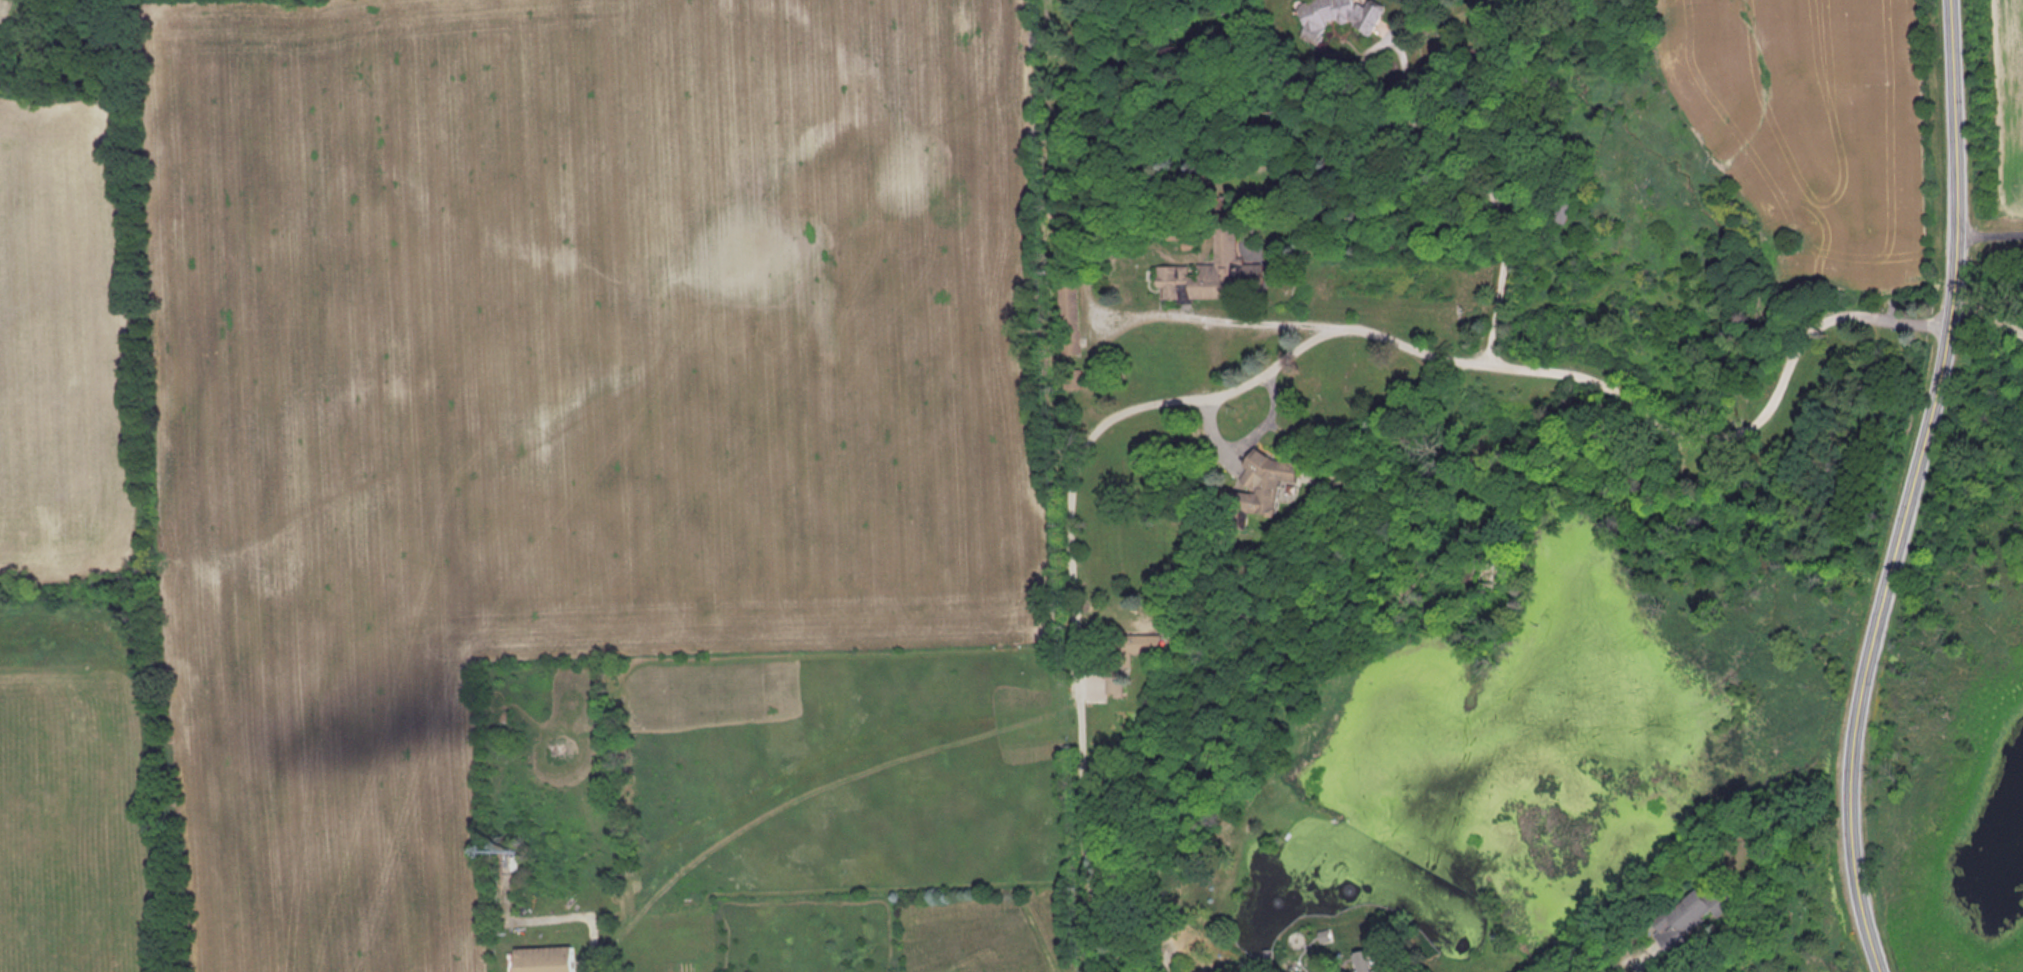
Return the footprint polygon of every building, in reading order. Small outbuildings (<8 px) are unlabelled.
[(1353,36),(1387,31),(1386,22),(1383,22),(1380,0),(1358,4),(1357,0),(1298,0),(1303,29),(1350,21),(1353,36)] [(1570,230),(1583,212),(1567,202),(1555,220),(1570,230)] [(1214,265),(1194,265),(1194,266),(1158,266),(1158,299),(1179,299),(1179,288),(1187,288),(1187,299),(1250,299),(1250,288),(1262,288),(1261,265),(1238,265),(1238,206),(1214,206),(1214,265)] [(1077,279),(1058,280),(1060,355),(1078,355),(1077,279)] [(1269,519),(1277,481),(1293,485),(1296,467),(1247,456),(1239,493),(1229,490),(1221,526),(1241,531),(1244,513),(1269,519)] [(1105,694),(1120,694),(1120,667),(1130,667),(1130,654),(1159,654),(1159,636),(1105,636),(1105,694)] [(1725,904),(1735,899),(1728,883),(1718,887),(1725,904)] [(1663,943),(1671,937),(1676,943),(1717,911),(1704,894),(1702,896),(1698,891),(1651,927),(1663,943)] [(571,946),(572,971),(516,971),(515,950),(571,946)]
